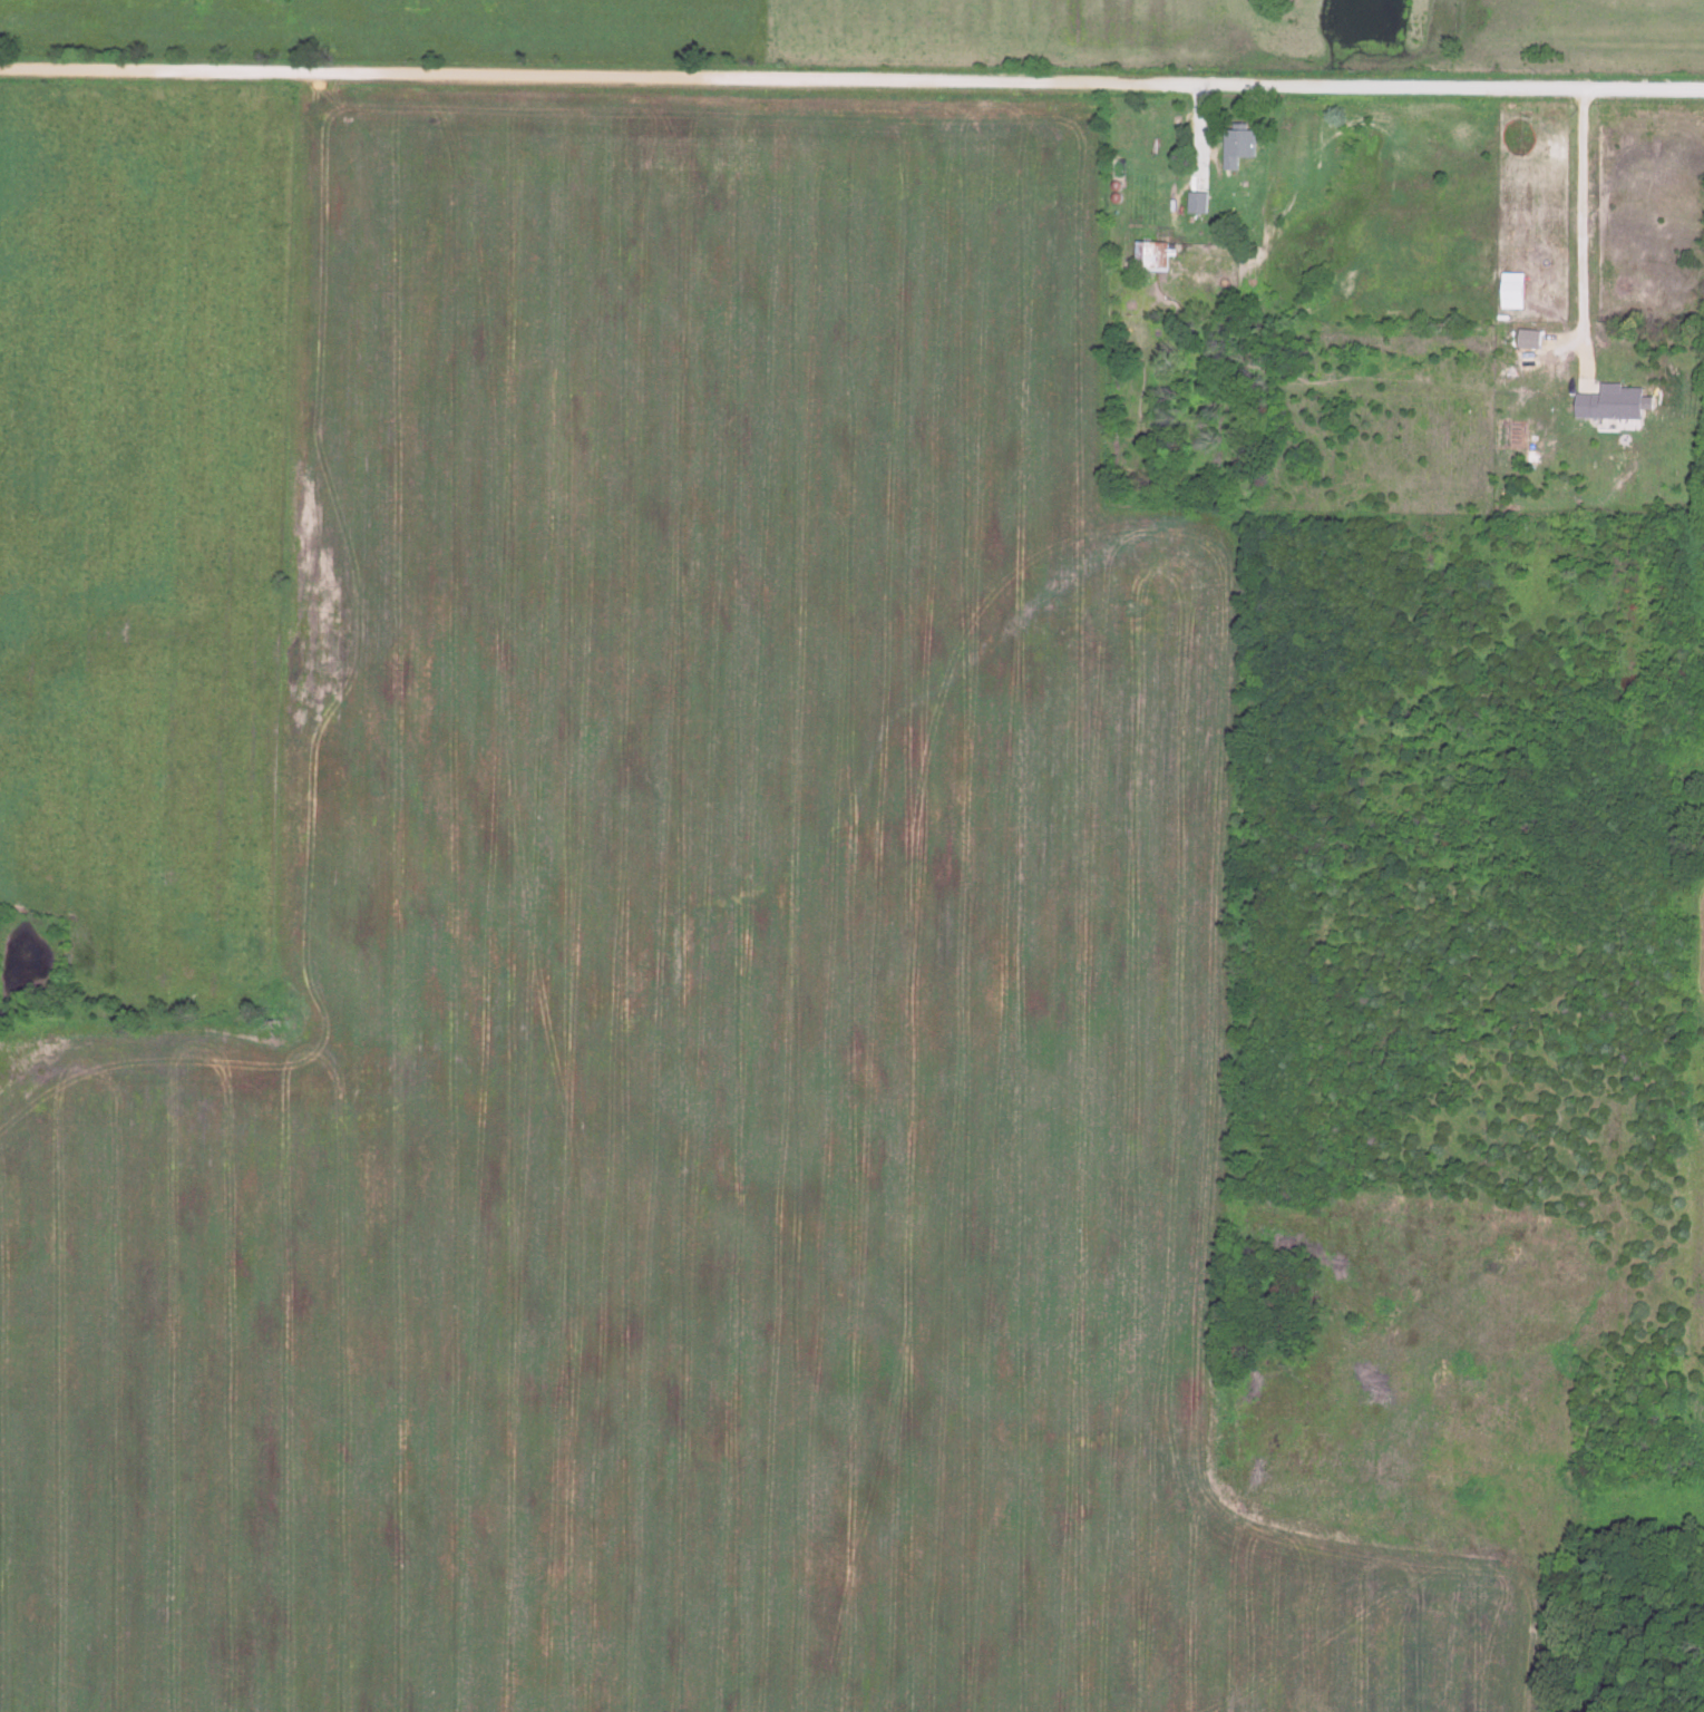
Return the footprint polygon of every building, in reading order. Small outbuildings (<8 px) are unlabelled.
[(1252,160),(1252,131),(1221,131),(1221,172),(1236,172),(1236,160),(1252,160)] [(1204,194),(1185,194),(1185,215),(1204,215),(1204,194)] [(1165,273),(1165,243),(1132,243),(1132,273),(1165,273)]
